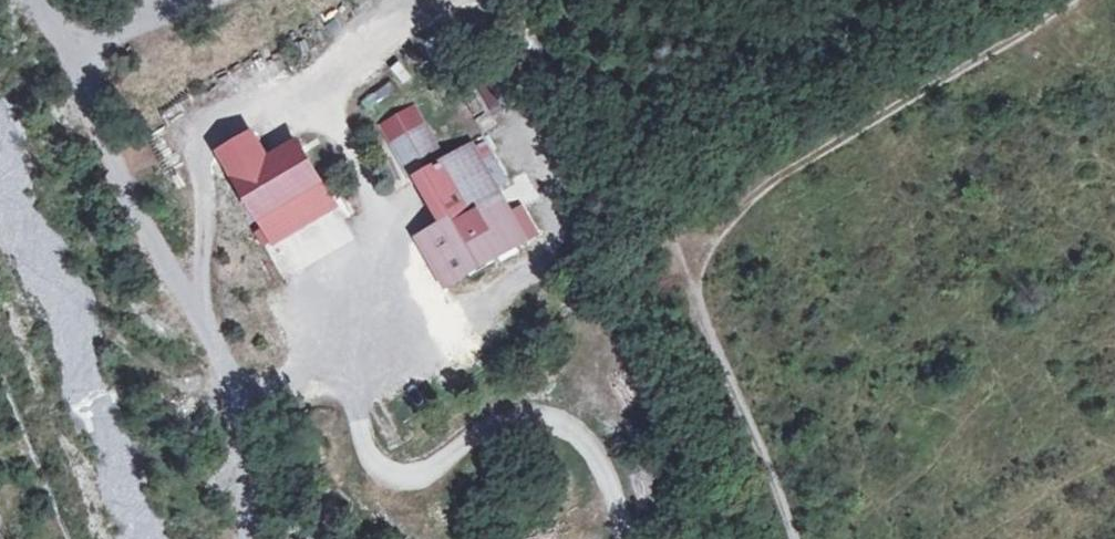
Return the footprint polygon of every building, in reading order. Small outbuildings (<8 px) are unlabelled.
[(493,75),(476,83),(491,113),(507,105),(493,75)] [(424,129),(396,145),(416,180),(422,176),(449,221),(419,239),(447,287),(525,241),(471,147),(444,163),(424,129)] [(239,177),(271,158),(264,147),(255,132),(225,150),(233,165),(239,177)] [(300,142),(271,158),(239,177),(276,240),(337,205),(300,142)]
